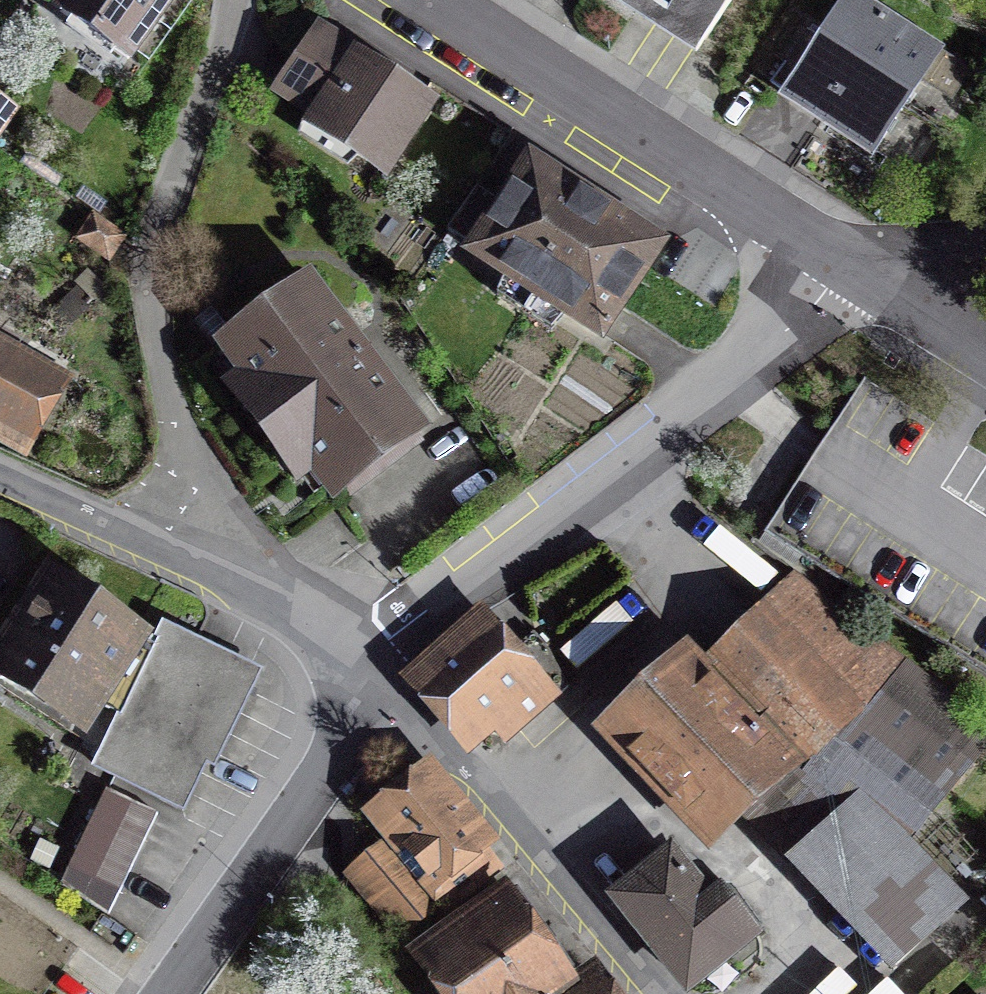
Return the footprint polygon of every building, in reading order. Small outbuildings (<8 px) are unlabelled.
[(128,49),(162,0),(57,0),(128,49)] [(729,0),(640,0),(702,41),(729,0)] [(868,0),(841,0),(785,82),(878,146),(943,51),(868,0)] [(438,88),(319,7),(271,78),(309,104),(303,113),(383,167),(438,88)] [(0,94),(0,125),(14,103),(0,94)] [(671,225),(529,135),(464,236),(606,326),(671,225)] [(121,235),(92,217),(79,236),(108,254),(121,235)] [(427,426),(313,257),(201,332),(303,483),(319,472),(331,490),(427,426)] [(0,327),(0,433),(28,448),(71,368),(0,327)] [(909,653),(793,564),(711,647),(810,754),(909,653)] [(151,643),(52,573),(0,655),(0,674),(75,727),(99,684),(126,695),(91,770),(186,814),(258,662),(163,617),(151,643)] [(480,623),(420,674),(487,753),(564,688),(526,643),(509,657),(480,623)] [(711,647),(694,629),(594,721),(709,846),(752,807),(810,754),(711,647)] [(909,653),(810,754),(907,826),(917,833),(985,754),(985,718),(909,653)] [(970,893),(917,833),(907,826),(810,754),(752,807),(893,961),(970,893)] [(389,840),(451,922),(508,879),(427,777),(372,819),(389,840)] [(156,818),(111,796),(66,885),(112,908),(156,818)] [(678,836),(610,883),(684,988),(763,929),(725,875),(714,884),(678,836)] [(451,922),(389,840),(351,869),(413,950),(451,922)] [(413,950),(443,993),(612,993),(593,967),(572,981),(508,879),(451,922),(413,950)]
